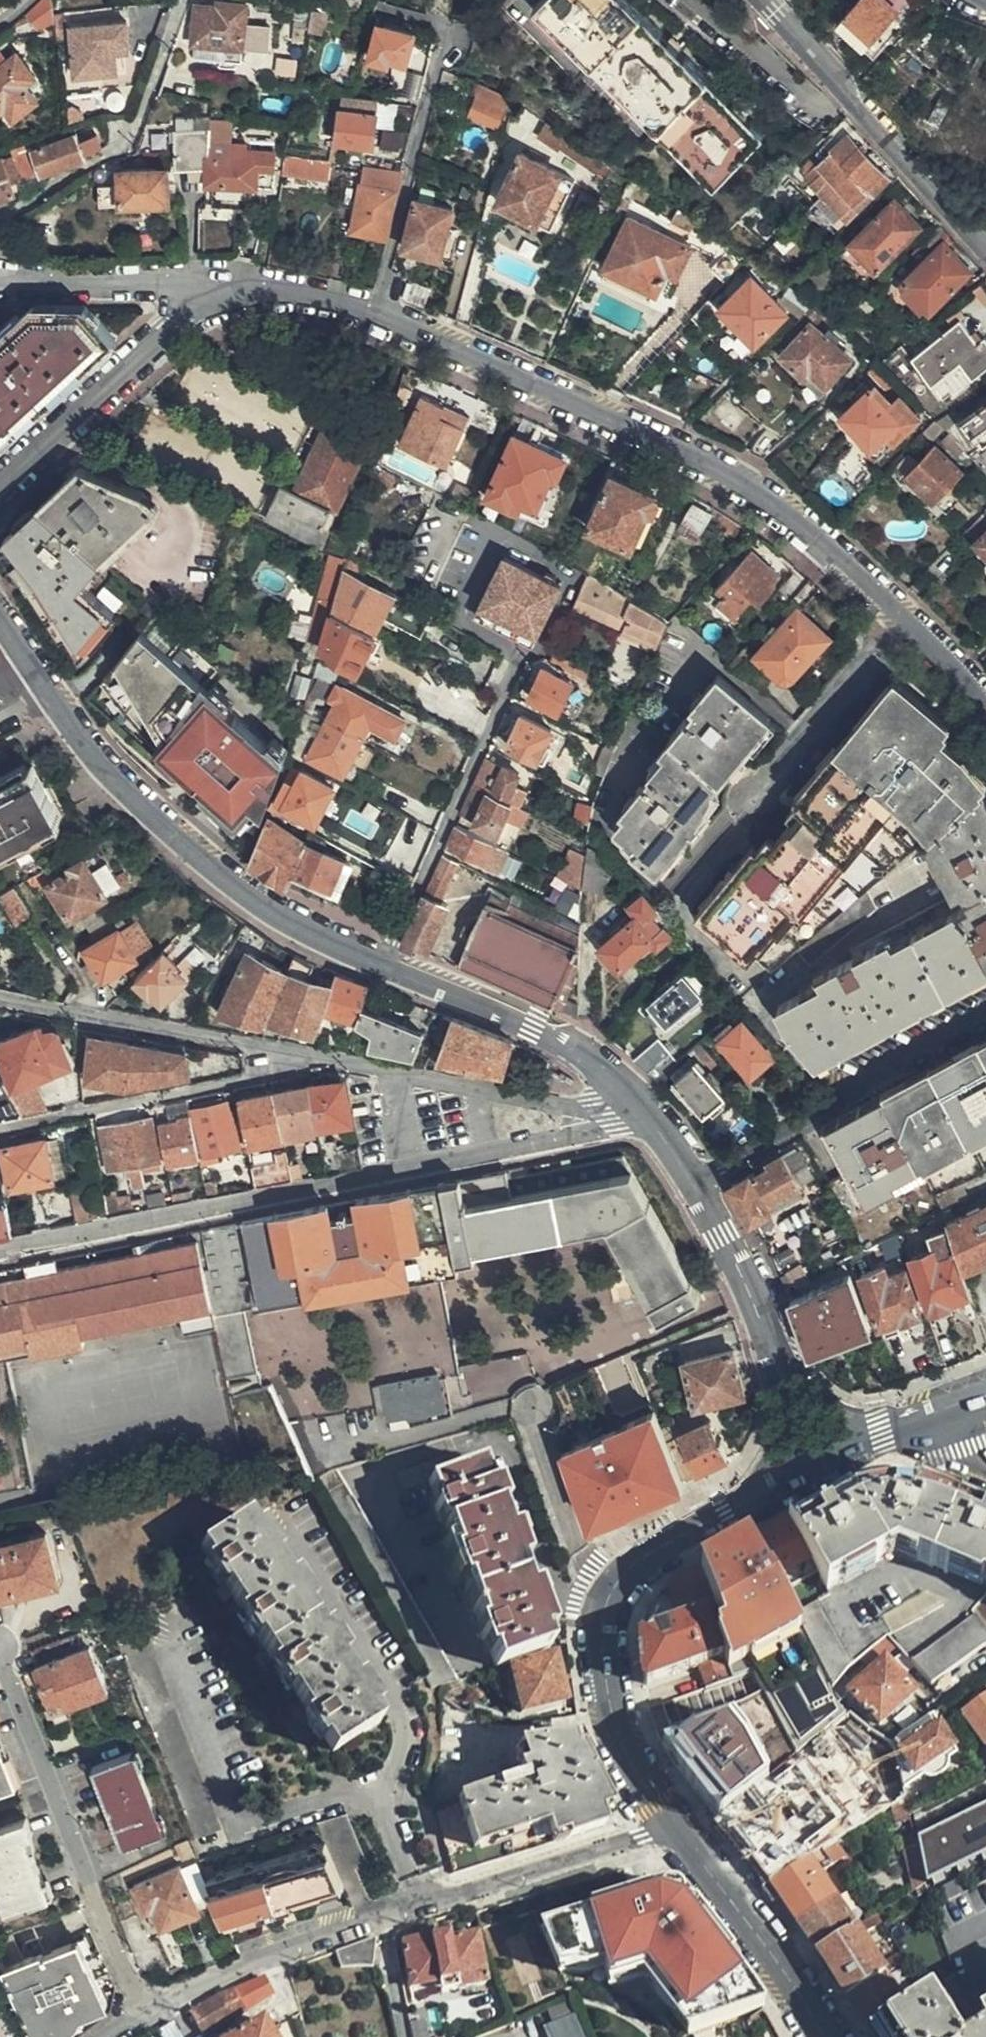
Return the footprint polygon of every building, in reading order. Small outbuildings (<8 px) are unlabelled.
[(51,0),(44,0),(23,21),(31,29),(52,11),(51,0)] [(635,0),(507,0),(580,76),(603,57),(721,177),(766,134),(635,0)] [(877,54),(866,43),(896,10),(885,0),(857,0),(837,23),(860,44),(842,64),(855,78),(877,54)] [(247,7),(219,5),(219,10),(211,9),(197,8),(196,24),(195,36),(193,47),(196,46),(243,51),(243,50),(269,52),(271,30),(246,28),(247,7)] [(297,6),(296,23),(307,24),(309,24),(312,8),(297,6)] [(322,10),(312,8),(309,24),(308,33),(318,35),(322,10)] [(58,48),(68,47),(65,21),(55,22),(58,48)] [(307,24),(296,23),(295,35),(306,36),(307,24)] [(71,30),(73,41),(77,76),(116,74),(114,49),(129,47),(127,25),(71,30)] [(405,66),(413,35),(378,27),(371,60),(390,65),(392,62),(405,66)] [(306,36),(295,35),(293,43),(305,45),(306,36)] [(6,108),(16,121),(36,104),(25,88),(33,81),(13,58),(0,70),(0,74),(4,79),(0,83),(0,101),(6,108)] [(500,133),(508,103),(471,85),(468,96),(474,99),(468,119),(500,133)] [(372,147),(376,117),(340,113),(336,143),(372,147)] [(74,128),(77,136),(80,146),(96,139),(89,122),(74,128)] [(612,170),(544,126),(535,140),(557,156),(560,151),(604,181),(612,170)] [(175,133),(176,163),(176,168),(193,168),(204,168),(205,133),(175,133)] [(209,134),(205,133),(204,168),(205,185),(267,187),(268,176),(282,177),(284,172),(286,154),(228,152),(227,146),(210,145),(209,134)] [(17,158),(22,176),(24,181),(30,179),(86,160),(84,156),(100,150),(96,139),(80,146),(77,136),(17,158)] [(813,201),(864,155),(847,136),(842,141),(835,136),(796,173),(801,178),(797,184),(809,198),(813,201)] [(286,154),(284,172),(318,178),(321,160),(286,154)] [(887,179),(864,155),(813,201),(837,228),(887,179)] [(521,158),(498,207),(553,232),(575,183),(521,158)] [(1,162),(0,162),(0,200),(13,195),(1,162)] [(403,174),(400,173),(364,168),(358,203),(353,233),(385,240),(393,196),(400,191),(403,174)] [(170,187),(168,171),(118,172),(118,186),(99,188),(100,207),(169,203),(170,187)] [(809,198),(797,184),(785,197),(796,209),(809,198)] [(620,203),(603,196),(600,200),(610,205),(608,210),(614,213),(615,212),(620,203)] [(620,203),(615,212),(624,216),(630,202),(622,198),(620,203)] [(440,259),(451,210),(417,201),(405,250),(440,259)] [(875,269),(919,228),(896,203),(845,253),(864,274),(872,267),(875,269)] [(695,223),(676,211),(671,223),(690,233),(695,223)] [(691,248),(629,218),(603,270),(655,295),(666,274),(677,279),(691,248)] [(582,242),(574,260),(587,266),(595,248),(582,242)] [(968,274),(943,247),(905,283),(930,310),(968,274)] [(709,271),(723,286),(743,262),(731,249),(709,271)] [(655,295),(603,270),(599,280),(651,304),(655,295)] [(755,342),(783,313),(751,281),(722,309),(755,342)] [(0,352),(0,393),(30,418),(116,340),(86,307),(36,307),(3,336),(3,349),(0,352)] [(781,357),(804,379),(811,372),(827,387),(850,363),(811,325),(781,357)] [(954,327),(910,359),(940,399),(965,381),(967,383),(985,369),(985,350),(979,341),(971,347),(954,327)] [(876,366),(868,374),(892,398),(897,394),(900,390),(876,366)] [(811,372),(804,379),(819,395),(827,387),(811,372)] [(905,428),(914,419),(898,400),(887,410),(863,384),(853,394),(859,402),(842,417),(844,422),(841,425),(862,449),(866,445),(879,460),(908,433),(905,428)] [(401,386),(396,396),(412,404),(417,393),(401,386)] [(30,418),(0,393),(0,445),(30,418)] [(469,418),(422,396),(399,444),(446,467),(469,418)] [(274,505),(298,517),(322,528),(333,508),(336,509),(367,441),(359,437),(364,424),(312,401),(308,408),(328,417),(294,490),(284,486),(274,505)] [(960,423),(971,440),(976,437),(983,446),(985,444),(985,405),(960,423)] [(953,411),(936,422),(943,429),(958,419),(953,411)] [(918,423),(914,419),(905,428),(908,433),(918,423)] [(750,452),(764,459),(783,441),(766,432),(750,452)] [(396,439),(387,434),(383,443),(388,445),(389,446),(390,446),(391,445),(392,445),(393,444),(394,444),(396,439)] [(556,485),(568,461),(514,437),(486,499),(511,511),(515,503),(524,506),(537,512),(551,482),(556,485)] [(964,452),(951,438),(938,450),(952,465),(964,452)] [(959,472),(952,465),(938,450),(935,449),(925,457),(915,448),(898,467),(914,483),(931,500),(941,491),(959,472)] [(81,469),(40,507),(64,528),(103,562),(156,512),(156,509),(156,507),(153,502),(139,492),(81,469)] [(632,550),(649,514),(653,516),(659,505),(654,501),(656,497),(614,477),(589,531),(632,550)] [(455,484),(450,496),(465,503),(470,491),(455,484)] [(950,500),(941,491),(931,500),(941,509),(950,500)] [(524,506),(515,503),(511,511),(511,514),(519,517),(524,506)] [(64,528),(40,507),(5,540),(80,651),(112,616),(80,586),(103,562),(64,528)] [(693,544),(710,517),(695,508),(678,535),(693,544)] [(982,516),(967,531),(976,543),(985,535),(985,521),(982,516)] [(322,528),(298,517),(290,535),(309,543),(323,549),(329,533),(322,528)] [(732,542),(742,527),(723,517),(718,525),(724,530),(721,535),(732,542)] [(976,543),(985,555),(985,535),(976,543)] [(331,554),(341,558),(346,539),(336,537),(331,554)] [(733,619),(752,599),(759,604),(775,587),(775,582),(778,578),(751,554),(717,591),(722,597),(717,604),(733,619)] [(350,576),(358,561),(348,557),(347,561),(345,560),(339,580),(330,613),(334,616),(342,620),(350,624),(376,637),(377,638),(384,624),(395,630),(397,625),(406,629),(422,637),(434,616),(388,593),(386,595),(359,581),(350,576)] [(504,559),(496,574),(521,587),(529,572),(504,559)] [(358,561),(350,576),(359,581),(367,565),(358,561)] [(496,574),(474,617),(487,623),(492,613),(534,636),(560,588),(552,584),(554,580),(546,576),(543,579),(529,572),(521,587),(496,574)] [(628,600),(588,576),(574,608),(623,631),(657,645),(666,623),(628,600)] [(793,680),(830,641),(798,612),(754,657),(769,673),(779,681),(783,683),(789,683),(793,680)] [(376,640),(377,638),(376,637),(350,624),(342,620),(334,616),(330,613),(321,647),(331,652),(331,658),(358,673),(370,651),(376,640)] [(492,613),(487,623),(529,646),(534,636),(492,613)] [(623,631),(619,639),(653,654),(657,645),(623,631)] [(117,664),(101,684),(126,706),(122,711),(140,729),(139,731),(157,749),(174,764),(185,775),(195,785),(212,800),(235,821),(244,811),(248,807),(260,818),(282,760),(266,745),(243,724),(224,708),(206,691),(141,633),(117,664)] [(182,640),(172,652),(206,680),(216,668),(182,640)] [(376,640),(370,651),(375,654),(381,643),(376,640)] [(555,648),(547,662),(586,682),(594,667),(555,648)] [(206,691),(224,708),(231,701),(246,684),(230,671),(226,667),(206,691)] [(557,713),(573,682),(544,667),(529,699),(557,713)] [(711,790),(767,724),(718,680),(668,738),(671,741),(645,771),(650,777),(619,812),(622,817),(612,828),(626,846),(655,872),(705,814),(701,809),(714,795),(711,790)] [(337,704),(327,722),(361,739),(366,732),(388,742),(399,723),(377,711),(378,709),(339,688),(332,701),(337,704)] [(929,841),(985,793),(960,758),(945,741),(950,735),(899,691),(801,803),(805,809),(766,854),(761,850),(704,915),(771,974),(811,940),(878,884),(929,841)] [(224,708),(243,724),(250,717),(231,701),(224,708)] [(327,722),(302,713),(298,728),(289,755),(305,763),(308,758),(327,722)] [(536,760),(551,731),(521,717),(506,746),(536,760)] [(361,739),(327,722),(308,758),(342,776),(361,739)] [(272,737),(266,745),(282,760),(286,749),(272,737)] [(505,768),(486,758),(473,786),(487,793),(490,789),(508,798),(520,776),(505,768)] [(33,766),(0,784),(0,853),(25,840),(62,819),(33,766)] [(473,786),(459,816),(468,821),(471,825),(495,836),(510,805),(487,793),(473,786)] [(985,793),(929,841),(948,878),(958,895),(852,952),(854,957),(822,976),(825,982),(779,1007),(790,1028),(798,1040),(818,1062),(985,975),(985,796),(985,793)] [(273,803),(268,813),(277,817),(282,808),(273,803)] [(244,811),(235,821),(242,826),(255,831),(260,818),(248,807),(244,811)] [(252,866),(285,889),(292,875),(305,845),(270,821),(252,866)] [(455,828),(446,847),(502,875),(512,857),(455,828)] [(292,875),(327,892),(340,861),(305,845),(292,875)] [(585,848),(580,890),(604,896),(611,868),(585,848)] [(409,929),(407,932),(402,946),(423,953),(444,907),(438,904),(455,864),(441,857),(409,929)] [(105,895),(83,860),(71,868),(70,871),(49,885),(70,918),(105,895)] [(340,861),(327,892),(337,897),(351,866),(340,861)] [(891,900),(878,884),(811,940),(824,954),(891,900)] [(13,887),(0,895),(0,898),(17,925),(29,918),(13,887)] [(577,975),(578,927),(511,892),(508,899),(491,891),(458,966),(575,1018),(576,1004),(566,1000),(577,975)] [(668,921),(660,912),(645,896),(624,913),(630,922),(644,911),(659,929),(668,921)] [(90,936),(110,923),(102,909),(82,922),(90,936)] [(644,911),(630,922),(610,938),(607,934),(597,941),(601,946),(598,949),(615,968),(636,950),(639,955),(652,946),(648,940),(659,929),(644,911)] [(664,936),(659,929),(648,940),(652,946),(664,936)] [(82,967),(95,989),(105,982),(104,978),(133,960),(116,933),(86,950),(92,960),(82,967)] [(188,934),(171,948),(189,971),(206,957),(188,934)] [(163,952),(134,982),(148,994),(151,991),(163,1003),(184,980),(173,969),(176,966),(163,952)] [(221,1016),(265,1027),(267,1022),(287,972),(244,956),(221,1016)] [(267,1022),(315,1037),(332,988),(313,982),(302,978),(305,963),(293,957),(287,972),(267,1022)] [(360,1011),(367,987),(340,976),(326,1014),(339,1018),(355,1024),(360,1011)] [(665,1025),(697,996),(681,976),(647,1005),(665,1025)] [(374,1033),(371,1048),(382,1050),(412,1057),(417,1032),(386,1026),(360,1011),(355,1024),(374,1033)] [(499,1075),(510,1043),(509,1041),(468,1026),(442,1015),(435,1035),(446,1038),(438,1061),(499,1075)] [(771,1056),(743,1022),(735,1028),(730,1021),(717,1033),(752,1074),(771,1056)] [(53,1028),(43,1033),(40,1027),(0,1044),(0,1051),(15,1088),(60,1071),(69,1067),(53,1028)] [(187,1073),(182,1054),(94,1039),(86,1078),(121,1085),(126,1085),(187,1073)] [(635,1058),(655,1080),(668,1070),(676,1063),(655,1041),(635,1058)] [(883,1097),(921,1171),(985,1137),(985,1043),(883,1097)] [(197,1067),(199,1082),(223,1077),(220,1063),(197,1067)] [(668,1070),(655,1080),(666,1092),(671,1086),(680,1098),(684,1095),(702,1115),(708,1111),(712,1115),(723,1106),(718,1101),(721,1098),(692,1064),(684,1070),(681,1067),(671,1074),(668,1070)] [(307,1087),(316,1130),(353,1123),(344,1080),(307,1087)] [(4,1085),(0,1086),(0,1100),(10,1096),(4,1085)] [(283,1136),(316,1130),(307,1087),(274,1093),(283,1136)] [(283,1140),(283,1136),(274,1093),(237,1099),(248,1147),(283,1140)] [(863,1202),(921,1171),(883,1097),(819,1130),(819,1138),(841,1177),(848,1174),(863,1202)] [(236,1149),(225,1105),(194,1112),(203,1157),(236,1149)] [(366,1106),(352,1109),(354,1115),(367,1112),(366,1106)] [(176,1119),(155,1123),(165,1167),(198,1160),(188,1113),(175,1115),(176,1119)] [(150,1116),(133,1120),(142,1163),(159,1160),(150,1116)] [(142,1163),(133,1120),(114,1124),(113,1124),(122,1167),(134,1164),(137,1180),(144,1180),(142,1163)] [(122,1167),(113,1124),(101,1128),(109,1170),(122,1167)] [(52,1180),(43,1140),(3,1147),(12,1189),(52,1180)] [(257,1187),(292,1180),(285,1148),(272,1151),(273,1161),(252,1165),(257,1187)] [(749,1176),(732,1184),(749,1219),(767,1209),(765,1204),(797,1188),(811,1179),(797,1153),(784,1159),(782,1158),(770,1163),(771,1167),(761,1173),(761,1175),(751,1180),(749,1176)] [(507,1179),(505,1169),(242,1222),(258,1306),(438,1273),(458,1269),(457,1262),(475,1258),(475,1253),(605,1228),(658,1320),(689,1303),(699,1297),(622,1157),(533,1173),(507,1179)] [(111,1182),(101,1184),(108,1216),(132,1212),(129,1200),(128,1195),(115,1198),(111,1182)] [(801,1197),(797,1188),(765,1204),(767,1209),(770,1215),(801,1197)] [(149,1207),(163,1205),(160,1189),(147,1191),(149,1207)] [(129,1200),(132,1212),(140,1210),(138,1199),(129,1200)] [(945,1223),(946,1229),(961,1270),(985,1258),(985,1205),(945,1223)] [(8,1236),(3,1208),(0,1209),(0,1237),(8,1236)] [(258,1306),(242,1222),(195,1231),(197,1241),(211,1315),(241,1310),(258,1306)] [(961,1270),(946,1229),(929,1235),(934,1249),(912,1258),(930,1311),(948,1305),(946,1300),(968,1293),(961,1270)] [(901,1252),(895,1233),(881,1240),(888,1257),(901,1252)] [(172,1236),(134,1243),(136,1253),(174,1246),(172,1236)] [(843,1258),(854,1253),(847,1240),(824,1251),(830,1264),(843,1258)] [(197,1241),(58,1270),(28,1276),(0,1282),(0,1360),(80,1344),(78,1335),(173,1316),(179,1337),(214,1329),(211,1315),(197,1241)] [(58,1270),(56,1259),(25,1265),(28,1276),(58,1270)] [(785,1273),(790,1284),(806,1276),(800,1265),(785,1273)] [(917,1309),(903,1271),(887,1277),(882,1267),(859,1277),(877,1326),(898,1319),(900,1323),(918,1316),(916,1310),(917,1309)] [(790,1302),(808,1355),(866,1332),(848,1277),(823,1286),(823,1287),(807,1293),(808,1295),(790,1302)] [(702,1301),(699,1297),(689,1303),(691,1307),(702,1301)] [(252,1370),(241,1310),(211,1315),(214,1329),(223,1377),(252,1370)] [(672,1346),(634,1362),(640,1378),(679,1363),(672,1346)] [(741,1394),(730,1351),(684,1364),(695,1405),(741,1394)] [(442,1372),(452,1405),(472,1399),(462,1366),(442,1372)] [(595,1367),(589,1369),(609,1416),(623,1423),(654,1411),(652,1405),(624,1416),(614,1412),(595,1367)] [(557,1423),(554,1427),(561,1446),(589,1522),(595,1520),(589,1514),(588,1510),(607,1504),(611,1513),(683,1483),(680,1476),(666,1440),(654,1411),(623,1423),(609,1416),(589,1369),(546,1386),(555,1393),(558,1398),(560,1404),(560,1412),(559,1416),(557,1423)] [(443,1408),(434,1373),(384,1382),(390,1418),(410,1413),(411,1419),(429,1416),(428,1410),(443,1408)] [(709,1421),(666,1440),(680,1476),(725,1455),(709,1421)] [(453,1449),(395,1471),(401,1487),(426,1478),(460,1466),(453,1449)] [(494,1667),(548,1648),(481,1459),(460,1466),(426,1478),(432,1493),(435,1503),(431,1504),(433,1512),(438,1510),(442,1521),(452,1550),(456,1559),(451,1561),(453,1568),(458,1566),(462,1578),(472,1606),(470,1607),(472,1612),(474,1611),(478,1620),(481,1630),(476,1632),(478,1639),(483,1637),(487,1649),(494,1667)] [(967,1498),(920,1481),(916,1489),(889,1479),(874,1487),(870,1481),(841,1490),(786,1522),(809,1562),(825,1591),(897,1550),(946,1574),(947,1572),(985,1591),(985,1506),(967,1498)] [(435,1503),(432,1493),(427,1495),(431,1504),(435,1503)] [(595,1520),(611,1513),(607,1504),(588,1510),(589,1514),(595,1520)] [(442,1521),(438,1510),(433,1512),(437,1524),(442,1521)] [(353,1681),(338,1659),(340,1656),(323,1628),(319,1630),(306,1609),(308,1607),(289,1577),(286,1577),(273,1557),(275,1555),(256,1524),(253,1526),(246,1517),(201,1546),(212,1563),(207,1567),(215,1580),(221,1577),(244,1615),(240,1618),(249,1632),(254,1630),(277,1666),(273,1669),(281,1682),(285,1681),(310,1719),(305,1722),(313,1734),(318,1731),(330,1752),(378,1722),(372,1711),(374,1708),(356,1680),(353,1681)] [(786,1522),(750,1543),(767,1576),(770,1574),(773,1581),(776,1581),(809,1562),(786,1522)] [(47,1532),(30,1537),(31,1541),(0,1549),(0,1596),(2,1595),(1,1592),(14,1589),(16,1591),(29,1588),(29,1585),(42,1582),(43,1585),(59,1581),(47,1532)] [(706,1616),(731,1680),(746,1673),(721,1613),(715,1615),(713,1608),(732,1598),(740,1612),(779,1590),(776,1581),(773,1581),(770,1574),(767,1576),(750,1543),(666,1590),(656,1601),(646,1616),(642,1627),(638,1639),(706,1616)] [(456,1559),(452,1550),(447,1551),(451,1561),(456,1559)] [(462,1578),(458,1566),(453,1568),(457,1580),(462,1578)] [(971,1612),(974,1617),(985,1634),(985,1595),(971,1612)] [(792,1616),(830,1693),(845,1673),(851,1668),(816,1602),(792,1616)] [(704,1690),(731,1680),(706,1616),(638,1639),(643,1686),(696,1667),(704,1690)] [(974,1617),(910,1666),(929,1687),(985,1645),(985,1634),(974,1617)] [(481,1630),(478,1620),(472,1622),(476,1632),(481,1630)] [(107,1690),(89,1646),(85,1647),(78,1630),(33,1648),(39,1664),(35,1665),(50,1703),(64,1697),(69,1706),(107,1690)] [(487,1649),(483,1637),(478,1639),(482,1651),(487,1649)] [(562,1699),(550,1656),(507,1666),(519,1710),(562,1699)] [(914,1692),(886,1660),(849,1692),(878,1724),(914,1692)] [(746,1673),(731,1680),(704,1690),(650,1711),(662,1746),(661,1753),(681,1785),(711,1826),(727,1814),(796,1756),(753,1671),(746,1673)] [(960,1714),(984,1747),(985,1746),(985,1694),(960,1714)] [(765,1886),(809,1860),(902,1800),(900,1783),(900,1761),(896,1753),(890,1744),(857,1722),(847,1714),(844,1716),(796,1756),(727,1814),(730,1818),(721,1826),(765,1886)] [(953,1749),(932,1717),(896,1740),(902,1748),(897,1753),(914,1776),(953,1749)] [(596,1811),(608,1806),(576,1746),(571,1748),(567,1737),(518,1744),(524,1764),(518,1766),(521,1777),(431,1807),(450,1871),(600,1826),(596,1811)] [(0,1745),(0,1792),(16,1786),(0,1745)] [(164,1828),(134,1751),(91,1768),(123,1845),(164,1828)] [(916,1840),(925,1886),(985,1856),(985,1805),(916,1840)] [(323,1838),(342,1884),(350,1904),(368,1897),(356,1867),(367,1862),(346,1812),(316,1821),(323,1838)] [(316,1821),(197,1860),(205,1879),(323,1838),(316,1821)] [(24,1839),(30,1835),(24,1823),(15,1827),(0,1833),(0,1901),(6,1916),(47,1899),(24,1839)] [(289,1903),(342,1884),(323,1838),(205,1879),(225,1925),(272,1908),(269,1899),(286,1892),(289,1903)] [(852,1928),(809,1860),(765,1886),(816,1951),(852,1928)] [(199,1910),(179,1868),(134,1886),(141,1904),(150,1901),(162,1926),(199,1910)] [(272,1908),(289,1903),(286,1892),(269,1899),(272,1908)] [(641,1964),(695,2033),(746,2017),(756,2013),(760,2013),(741,1985),(746,1982),(680,1898),(669,1906),(658,1892),(564,1922),(567,1932),(543,1940),(556,1975),(596,1959),(604,1978),(641,1964)] [(669,1906),(680,1898),(658,1892),(669,1906)] [(493,1906),(474,1913),(476,1922),(486,1920),(499,1959),(530,1949),(517,1909),(496,1916),(493,1906)] [(539,1931),(543,1940),(567,1932),(564,1922),(539,1931)] [(883,1976),(852,1928),(816,1951),(846,2000),(883,1976)] [(483,1985),(474,1935),(448,1940),(446,1934),(400,1944),(409,1988),(435,1984),(438,1995),(483,1985)] [(0,1938),(0,1972),(1,1973),(22,1963),(8,1935),(0,1938)] [(22,1963),(1,1973),(30,2036),(55,2025),(56,2027),(80,2015),(106,2002),(76,1939),(42,1956),(41,1954),(22,1963)] [(342,1949),(333,1953),(338,1970),(369,1969),(373,1939),(342,1949)] [(641,1964),(604,1978),(606,1984),(639,1972),(688,2035),(695,2033),(641,1964)] [(866,2032),(904,2009),(883,1976),(846,2000),(866,2032)] [(270,1994),(261,1978),(252,1981),(221,1995),(202,2004),(188,2012),(203,2036),(270,1994)] [(951,1979),(904,2009),(866,2032),(869,2036),(985,2036),(979,2024),(951,1979)] [(765,2011),(746,1982),(741,1985),(760,2013),(765,2011)] [(756,2013),(746,2017),(749,2028),(760,2025),(756,2013)] [(30,2036),(53,2036),(75,2027),(74,2023),(83,2019),(80,2015),(56,2027),(55,2025),(30,2036)] [(575,2018),(545,2029),(548,2036),(583,2036),(575,2018)] [(258,2021),(233,2036),(269,2036),(258,2021)] [(171,2022),(166,2025),(146,2036),(180,2036),(171,2022)]
